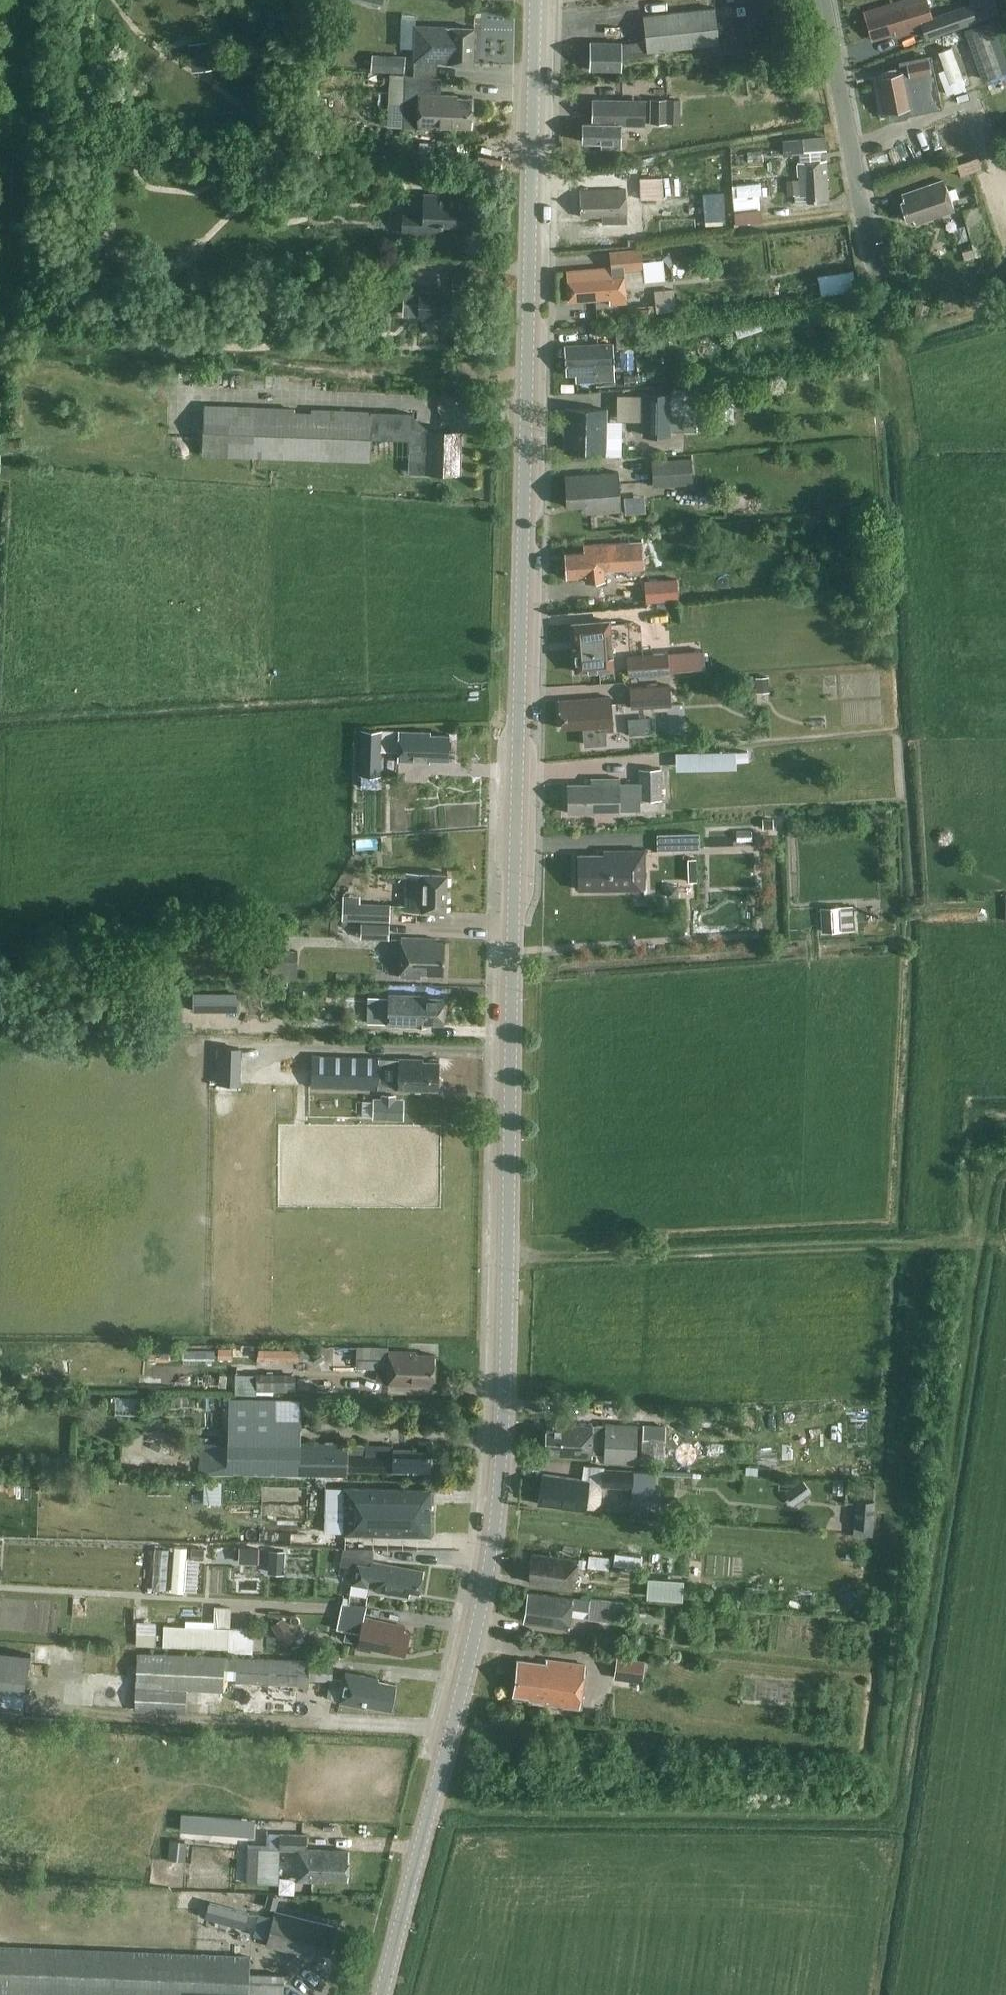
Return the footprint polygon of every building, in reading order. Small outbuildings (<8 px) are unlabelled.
[(927,0),(903,0),(865,11),(872,35),(881,32),(883,37),(922,26),(927,39),(979,21),(978,20),(993,14),(987,0),(979,0),(932,16),(927,0)] [(720,52),(715,7),(644,16),(647,41),(622,42),(591,42),(590,69),(622,69),(622,58),(653,54),(653,51),(698,46),(699,55),(720,52)] [(992,19),(964,29),(982,80),(1005,72),(1005,59),(992,19)] [(415,41),(414,62),(438,63),(450,64),(450,63),(474,64),(475,27),(444,26),(416,25),(415,41)] [(188,43),(192,71),(218,67),(214,39),(188,43)] [(967,89),(951,47),(938,52),(944,69),(939,71),(947,94),(954,92),(955,93),(967,89)] [(317,65),(332,67),(333,55),(318,54),(317,65)] [(372,71),(405,72),(406,56),(373,55),(372,71)] [(879,77),(886,111),(911,106),(904,72),(879,77)] [(472,126),(473,98),(459,98),(459,95),(432,94),(433,78),(392,76),(389,124),(458,128),(458,125),(472,126)] [(621,124),(646,124),(646,100),(594,99),(594,123),(584,123),(583,141),(606,141),(606,147),(621,147),(621,124)] [(668,100),(651,99),(651,122),(667,123),(668,100)] [(387,145),(400,146),(401,134),(388,134),(387,145)] [(827,149),(826,137),(783,140),(784,156),(792,155),(792,152),(827,149)] [(957,164),(961,176),(983,169),(979,157),(957,164)] [(671,189),(663,189),(662,160),(639,162),(641,200),(663,199),(663,203),(671,202),(671,189)] [(807,195),(808,201),(829,200),(826,160),(798,162),(801,195),(807,195)] [(741,180),(742,219),(769,218),(767,179),(741,180)] [(948,190),(945,180),(903,194),(905,201),(901,202),(907,220),(914,218),(916,223),(955,210),(952,201),(960,198),(956,187),(948,190)] [(627,221),(626,188),(580,190),(581,216),(602,215),(603,222),(627,221)] [(723,192),(704,193),(705,220),(725,219),(723,192)] [(443,223),(469,224),(470,196),(425,194),(424,212),(404,211),(403,231),(443,233),(443,223)] [(644,268),(642,248),(610,252),(611,267),(567,270),(569,301),(614,297),(614,303),(627,302),(624,270),(644,268)] [(981,255),(979,248),(974,249),(973,248),(963,251),(965,259),(981,255)] [(653,291),(656,311),(678,308),(675,288),(653,291)] [(451,317),(452,293),(404,291),(403,315),(451,317)] [(615,380),(613,343),(565,345),(567,374),(576,374),(576,381),(615,380)] [(672,392),(643,392),(643,435),(672,435),(672,392)] [(740,416),(739,393),(717,394),(718,417),(740,416)] [(203,454),(371,460),(372,437),(373,412),(204,406),(203,454)] [(607,408),(566,408),(566,450),(606,450),(607,408)] [(372,437),(372,439),(410,440),(409,452),(428,453),(429,430),(412,413),(411,412),(373,411),(373,412),(372,437)] [(461,431),(429,430),(428,453),(428,473),(459,474),(461,431)] [(654,487),(693,484),(691,457),(651,460),(654,487)] [(621,510),(619,472),(565,476),(567,506),(590,504),(591,512),(621,510)] [(586,576),(586,581),(605,580),(604,565),(644,562),(642,539),(584,544),(585,551),(565,553),(567,577),(586,576)] [(645,580),(646,602),(679,600),(678,578),(645,580)] [(610,620),(573,623),(577,671),(613,669),(610,620)] [(663,653),(665,672),(705,669),(703,650),(663,653)] [(630,675),(665,672),(663,653),(629,655),(630,675)] [(756,677),(757,692),(770,692),(769,677),(756,677)] [(672,704),(670,684),(631,686),(632,707),(672,704)] [(584,726),(585,732),(613,730),(611,697),(560,700),(561,705),(560,705),(561,728),(584,726)] [(379,775),(381,775),(383,729),(361,729),(360,774),(362,774),(362,788),(378,789),(379,775)] [(430,758),(449,759),(450,735),(431,734),(431,732),(399,730),(398,760),(430,761),(430,758)] [(749,751),(737,751),(738,760),(749,759),(749,751)] [(639,768),(639,782),(641,782),(641,799),(662,799),(662,768),(640,768),(639,768)] [(621,812),(621,809),(620,782),(620,778),(592,778),(592,784),(568,784),(568,812),(621,812)] [(773,820),(763,821),(764,829),(773,829),(773,820)] [(658,833),(658,849),(700,848),(700,832),(658,833)] [(579,855),(579,889),(645,888),(645,850),(604,850),(604,854),(579,855)] [(698,886),(698,859),(688,859),(689,886),(698,886)] [(405,911),(447,913),(448,873),(406,872),(405,911)] [(364,923),(389,924),(390,904),(343,903),(343,920),(364,920),(364,923)] [(821,908),(822,932),(854,930),(853,906),(821,908)] [(389,924),(364,923),(361,923),(361,938),(389,939),(389,924)] [(437,938),(402,937),(400,977),(421,978),(421,974),(444,975),(445,943),(437,942),(437,938)] [(298,951),(265,951),(265,958),(255,957),(255,977),(297,978),(298,951)] [(193,993),(193,1012),(221,1012),(221,993),(193,993)] [(420,1023),(444,1024),(444,997),(421,997),(421,995),(389,994),(389,1024),(420,1025),(420,1023)] [(240,1053),(216,1053),(215,1086),(238,1087),(240,1053)] [(311,1087),(380,1088),(381,1057),(312,1056),(311,1087)] [(399,1089),(439,1090),(440,1061),(423,1061),(423,1059),(399,1058),(399,1089)] [(373,1117),(404,1118),(404,1100),(395,1100),(395,1094),(383,1094),(383,1099),(373,1099),(373,1117)] [(435,1384),(435,1355),(417,1354),(417,1351),(389,1351),(389,1346),(357,1345),(356,1368),(389,1369),(388,1383),(435,1384)] [(219,1356),(219,1358),(234,1358),(234,1348),(219,1348),(219,1350),(219,1356)] [(259,1348),(259,1360),(299,1360),(299,1348),(259,1348)] [(215,1359),(215,1349),(184,1349),(184,1359),(215,1359)] [(296,1390),(296,1373),(235,1373),(235,1394),(257,1394),(257,1390),(296,1390)] [(307,1389),(307,1378),(298,1378),(298,1389),(307,1389)] [(300,1400),(228,1399),(228,1443),(201,1443),(201,1473),(348,1475),(348,1470),(430,1471),(430,1451),(406,1451),(406,1448),(394,1448),(394,1452),(389,1452),(389,1455),(366,1454),(366,1444),(301,1444),(300,1400)] [(597,1425),(555,1423),(554,1430),(547,1429),(546,1448),(554,1448),(553,1455),(592,1456),(592,1453),(605,1454),(605,1461),(636,1463),(638,1425),(606,1423),(606,1426),(597,1425)] [(643,1424),(642,1459),(664,1460),(666,1425),(643,1424)] [(664,1505),(665,1488),(655,1487),(656,1472),(604,1468),(602,1486),(633,1488),(632,1503),(664,1505)] [(594,1509),(602,1503),(604,1492),(598,1483),(589,1482),(589,1480),(543,1474),(539,1504),(585,1510),(585,1508),(594,1509)] [(802,1479),(789,1487),(800,1502),(812,1493),(802,1479)] [(208,1502),(221,1503),(222,1481),(209,1481),(208,1502)] [(345,1487),(345,1534),(431,1536),(432,1489),(345,1487)] [(854,1535),(873,1536),(875,1502),(855,1501),(854,1535)] [(204,1559),(205,1548),(192,1547),(191,1558),(204,1559)] [(155,1549),(153,1588),(167,1589),(169,1550),(155,1549)] [(284,1574),(286,1550),(270,1549),(269,1573),(284,1574)] [(414,1592),(421,1593),(425,1570),(374,1561),(374,1549),(344,1549),(341,1565),(355,1567),(352,1584),(368,1587),(369,1580),(378,1582),(376,1590),(413,1597),(414,1592)] [(529,1582),(575,1588),(579,1559),(533,1553),(529,1582)] [(643,1557),(615,1553),(614,1565),(642,1569),(643,1557)] [(610,1558),(589,1555),(588,1566),(609,1568),(610,1558)] [(647,1598),(683,1600),(684,1580),(648,1577),(647,1598)] [(524,1621),(570,1627),(574,1598),(528,1592),(524,1621)] [(626,1602),(591,1598),(589,1618),(623,1622),(626,1602)] [(366,1606),(342,1604),(337,1628),(344,1629),(342,1638),(358,1642),(357,1648),(370,1651),(371,1648),(383,1651),(383,1650),(405,1655),(410,1632),(404,1631),(405,1626),(364,1617),(366,1606)] [(297,1637),(283,1617),(271,1625),(285,1645),(297,1637)] [(229,1649),(230,1649),(231,1627),(213,1627),(164,1624),(163,1645),(229,1649)] [(230,1649),(230,1652),(253,1653),(255,1628),(231,1627),(230,1649)] [(136,1634),(135,1646),(155,1647),(155,1635),(136,1634)] [(38,1653),(0,1648),(0,1715),(7,1716),(10,1693),(32,1696),(38,1653)] [(224,1679),(225,1656),(138,1653),(136,1689),(187,1691),(224,1693),(224,1679)] [(236,1684),(298,1686),(309,1687),(310,1679),(311,1660),(237,1657),(236,1679),(236,1684)] [(615,1678),(643,1681),(645,1661),(618,1657),(615,1678)] [(586,1665),(547,1659),(547,1663),(519,1660),(514,1695),(531,1697),(531,1700),(543,1701),(543,1703),(580,1708),(586,1665)] [(311,1660),(310,1679),(332,1680),(333,1661),(311,1660)] [(379,1678),(346,1671),(340,1702),(367,1707),(367,1705),(391,1710),(396,1684),(379,1680),(379,1678)] [(186,1705),(187,1691),(136,1689),(135,1711),(186,1714),(186,1705)] [(187,1813),(187,1829),(238,1829),(238,1814),(187,1813)] [(280,1834),(280,1849),(299,1849),(298,1879),(326,1880),(326,1878),(349,1879),(350,1851),(307,1849),(307,1835),(280,1834)] [(188,1841),(171,1840),(169,1859),(186,1860),(188,1841)] [(248,1847),(247,1882),(260,1882),(279,1883),(280,1849),(262,1848),(249,1847),(248,1847)] [(269,1894),(265,1907),(273,1909),(277,1896),(269,1894)] [(245,1928),(249,1913),(209,1902),(205,1917),(245,1928)] [(268,1937),(266,1944),(266,1945),(306,1955),(307,1949),(330,1955),(335,1932),(333,1932),(334,1926),(275,1911),(273,1917),(268,1937)] [(250,1973),(251,1957),(0,1947),(0,1994),(35,1994),(250,1994),(250,1973)] [(250,1973),(250,1994),(283,1994),(284,1975),(250,1973)]
